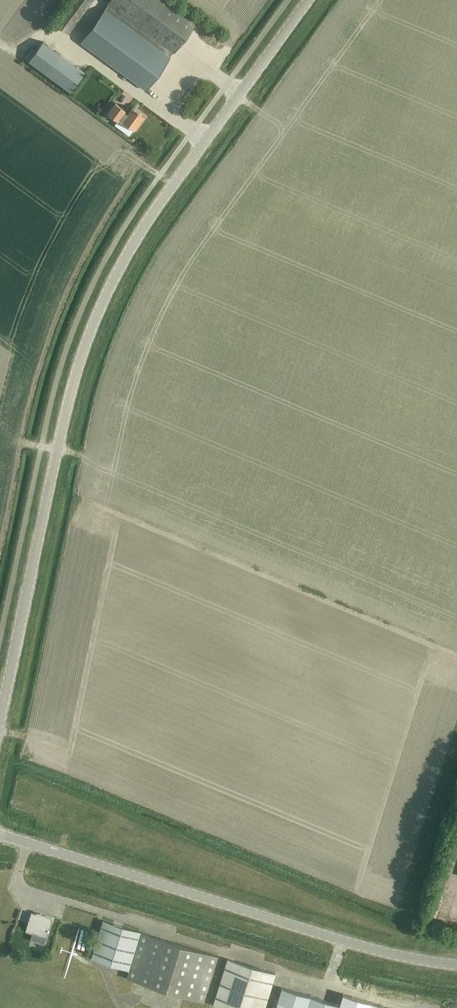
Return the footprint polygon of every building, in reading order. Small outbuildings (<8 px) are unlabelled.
[(169,0),(111,0),(80,42),(145,90),(196,20),(169,0)] [(70,92),(85,72),(44,41),(29,61),(70,92)] [(28,56),(35,45),(31,42),(23,54),(28,56)] [(143,119),(143,118),(144,116),(132,107),(127,114),(125,112),(126,111),(115,103),(108,113),(118,121),(120,120),(134,130),(135,128),(136,128),(138,126),(138,124),(140,121),(141,121),(143,119)] [(31,912),(25,931),(33,933),(31,939),(44,943),(46,938),(48,931),(49,932),(49,930),(52,918),(40,914),(39,916),(36,916),(37,914),(31,912)] [(91,958),(129,970),(127,978),(203,1002),(218,956),(103,920),(91,958)] [(87,953),(91,955),(99,932),(94,930),(87,953)] [(227,959),(213,1004),(225,1007),(264,1007),(275,974),(227,959)] [(281,987),(275,1007),(350,1007),(281,987)]
